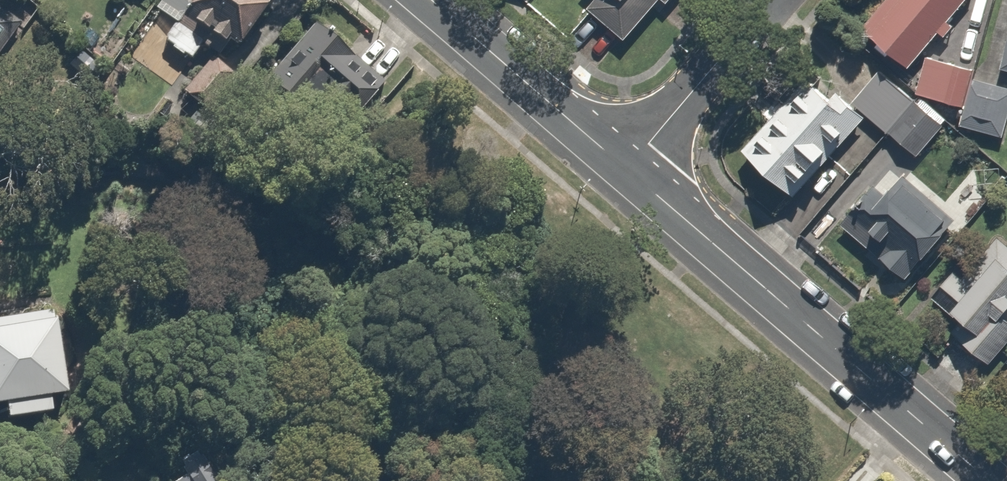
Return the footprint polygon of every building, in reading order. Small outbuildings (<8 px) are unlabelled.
[(174,1),(183,8),(162,38),(184,53),(195,37),(226,59),(268,0),(175,0),(174,1)] [(583,10),(621,44),(659,0),(591,0),(583,10)] [(861,33),(906,71),(968,0),(890,0),(861,33)] [(23,21),(0,4),(0,52),(23,21)] [(994,69),(1006,73),(1006,24),(994,69)] [(378,80),(316,26),(263,87),(289,109),(302,94),(339,126),(378,80)] [(238,77),(211,55),(179,96),(206,118),(238,77)] [(926,58),(914,93),(967,110),(961,127),(1003,141),(1006,130),(1006,93),(972,81),(974,74),(926,58)] [(878,66),(848,100),(909,154),(939,120),(878,66)] [(860,122),(806,77),(739,157),(793,202),(860,122)] [(877,203),(868,195),(840,228),(899,277),(948,218),(898,177),(877,203)] [(992,239),(958,281),(948,273),(935,289),(953,303),(945,313),(966,329),(955,343),(984,365),(1006,336),(1006,251),(992,239)] [(0,409),(3,424),(71,413),(64,373),(54,315),(0,324),(0,409)]
